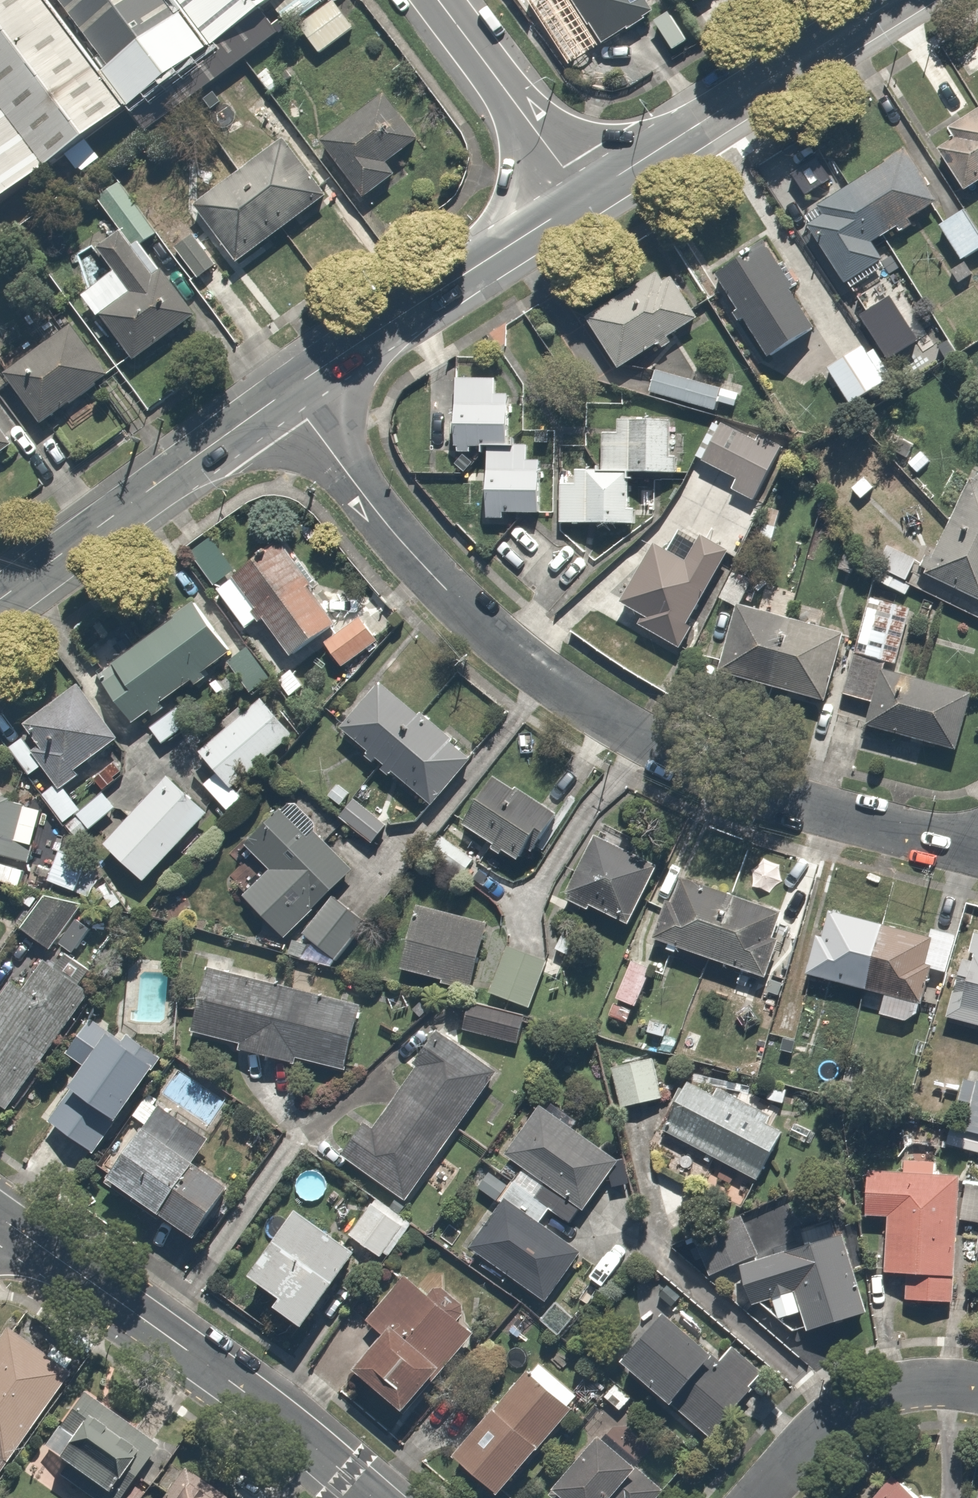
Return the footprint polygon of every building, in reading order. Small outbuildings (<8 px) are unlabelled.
[(17,0),(0,0),(0,183),(100,107),(17,0)] [(109,102),(174,52),(133,0),(30,0),(109,102)] [(174,52),(242,0),(133,0),(174,52)] [(291,22),(316,56),(349,31),(325,0),(274,0),(259,11),(206,51),(177,73),(193,95),(291,22)] [(520,16),(540,3),(538,0),(510,0),(520,16)] [(598,45),(647,12),(639,0),(567,0),(598,45)] [(415,132),(382,94),(318,150),(360,198),(387,175),(378,164),(415,132)] [(956,135),(931,151),(958,195),(977,182),(977,107),(950,125),(956,135)] [(322,192),(282,140),(191,209),(232,262),(322,192)] [(933,198),(905,152),(818,205),(824,215),(809,224),(845,285),(877,265),(862,240),(933,198)] [(837,175),(825,156),(788,180),(801,199),(837,175)] [(155,233),(115,184),(92,203),(112,229),(88,249),(107,272),(75,298),(132,367),(198,313),(142,244),(155,233)] [(939,226),(959,260),(977,249),(977,227),(967,209),(939,226)] [(881,379),(784,232),(716,277),(772,360),(781,354),(799,382),(825,364),(849,400),(881,379)] [(266,330),(195,238),(168,259),(239,351),(266,330)] [(700,317),(668,266),(582,322),(614,372),(700,317)] [(72,324),(0,380),(0,384),(39,435),(113,377),(72,324)] [(729,390),(658,370),(651,393),(722,413),(729,390)] [(496,375),(454,373),(451,450),(483,452),(480,519),(499,519),(500,511),(537,513),(539,460),(523,459),(524,442),(507,441),(509,392),(496,392),(496,375)] [(692,462),(734,483),(730,491),(756,503),(765,484),(783,448),(714,415),(692,462)] [(560,468),(560,476),(559,523),(625,525),(626,472),(675,474),(676,420),(623,418),(622,428),(598,427),(597,469),(560,468)] [(977,600),(977,477),(974,475),(917,574),(974,607),(977,600)] [(675,655),(727,552),(698,538),(687,561),(648,542),(616,607),(635,616),(628,631),(675,655)] [(277,541),(213,588),(244,630),(260,618),(287,656),(335,622),(277,541)] [(895,593),(917,562),(893,545),(871,576),(895,593)] [(842,635),(745,609),(754,576),(726,569),(715,610),(734,615),(718,675),(823,704),(842,635)] [(911,612),(869,599),(842,696),(870,703),(862,729),(951,754),(967,694),(903,676),(906,665),(897,663),(911,612)] [(196,602),(94,676),(128,723),(230,649),(196,602)] [(357,614),(321,641),(344,673),(381,647),(357,614)] [(305,690),(291,668),(267,682),(280,705),(305,690)] [(372,679),(334,728),(427,801),(465,752),(372,679)] [(37,769),(50,785),(59,778),(114,735),(72,682),(17,725),(3,707),(0,709),(0,739),(29,776),(37,769)] [(196,752),(216,774),(201,787),(225,815),(255,788),(244,776),(293,734),(260,696),(196,752)] [(210,810),(167,772),(129,815),(107,839),(100,846),(143,885),(210,810)] [(76,841),(91,824),(107,839),(129,815),(101,790),(83,809),(59,778),(50,785),(39,794),(76,841)] [(548,814),(486,778),(456,831),(518,867),(548,814)] [(349,796),(334,814),(371,845),(386,827),(349,796)] [(361,863),(294,798),(247,845),(266,864),(236,895),(312,969),(365,915),(337,888),(361,863)] [(28,866),(33,846),(17,842),(26,807),(0,800),(0,859),(28,866)] [(477,855),(441,834),(427,858),(462,880),(477,855)] [(620,846),(594,836),(564,908),(619,930),(644,871),(615,859),(620,846)] [(98,874),(59,852),(14,932),(53,954),(98,874)] [(780,915),(678,880),(657,943),(759,977),(780,915)] [(485,927),(417,906),(398,970),(466,991),(485,927)] [(917,1006),(927,967),(953,973),(962,934),(930,927),(927,937),(830,915),(825,938),(812,936),(803,977),(815,980),(917,1006)] [(970,931),(944,1014),(977,1025),(977,934),(970,931)] [(481,981),(495,986),(491,997),(528,1010),(549,953),(512,939),(508,948),(495,943),(481,981)] [(38,952),(0,1005),(0,1078),(15,1056),(35,1071),(93,992),(38,952)] [(663,975),(634,959),(603,1016),(632,1032),(663,975)] [(360,1006),(201,970),(187,1032),(236,1043),(234,1052),(296,1066),(298,1058),(346,1069),(360,1006)] [(807,994),(783,987),(767,1044),(791,1050),(807,994)] [(525,1016),(472,999),(460,1032),(514,1050),(525,1016)] [(88,1155),(146,1067),(152,1058),(88,1016),(61,1057),(75,1066),(61,1087),(72,1094),(48,1129),(88,1155)] [(493,1082),(436,1037),(341,1156),(398,1201),(493,1082)] [(658,1057),(611,1068),(621,1108),(667,1096),(658,1057)] [(965,1108),(958,1130),(977,1137),(977,1084),(962,1079),(953,1105),(965,1108)] [(781,1130),(686,1082),(662,1129),(758,1177),(781,1130)] [(138,1122),(99,1180),(189,1240),(227,1184),(192,1161),(208,1137),(140,1091),(125,1114),(138,1122)] [(519,1170),(501,1198),(464,1255),(538,1303),(570,1254),(610,1280),(654,1212),(605,1181),(617,1163),(530,1106),(498,1156),(519,1170)] [(954,1304),(958,1222),(977,1223),(977,1176),(934,1174),(935,1154),(895,1152),(894,1173),(865,1172),(863,1217),(886,1218),(884,1272),(904,1273),(903,1301),(954,1304)] [(404,1225),(372,1202),(346,1238),(378,1261),(404,1225)] [(247,1278),(277,1300),(271,1308),(300,1329),(315,1308),(355,1254),(297,1211),(247,1278)] [(863,1317),(844,1219),(803,1227),(808,1253),(739,1267),(747,1307),(775,1302),(779,1322),(807,1316),(809,1328),(863,1317)] [(755,1257),(743,1220),(693,1236),(705,1273),(755,1257)] [(466,1338),(401,1276),(361,1318),(384,1340),(351,1374),(393,1414),(466,1338)] [(710,1365),(662,1319),(622,1362),(699,1435),(760,1371),(731,1343),(710,1365)] [(70,1369),(9,1325),(0,1338),(0,1465),(70,1369)] [(568,1407),(520,1369),(451,1456),(500,1494),(568,1407)] [(68,1389),(28,1449),(101,1497),(116,1497),(152,1445),(68,1389)] [(546,1492),(553,1497),(664,1497),(672,1489),(602,1427),(546,1492)] [(180,1470),(159,1497),(219,1497),(180,1470)] [(900,1473),(878,1497),(928,1497),(900,1473)]
